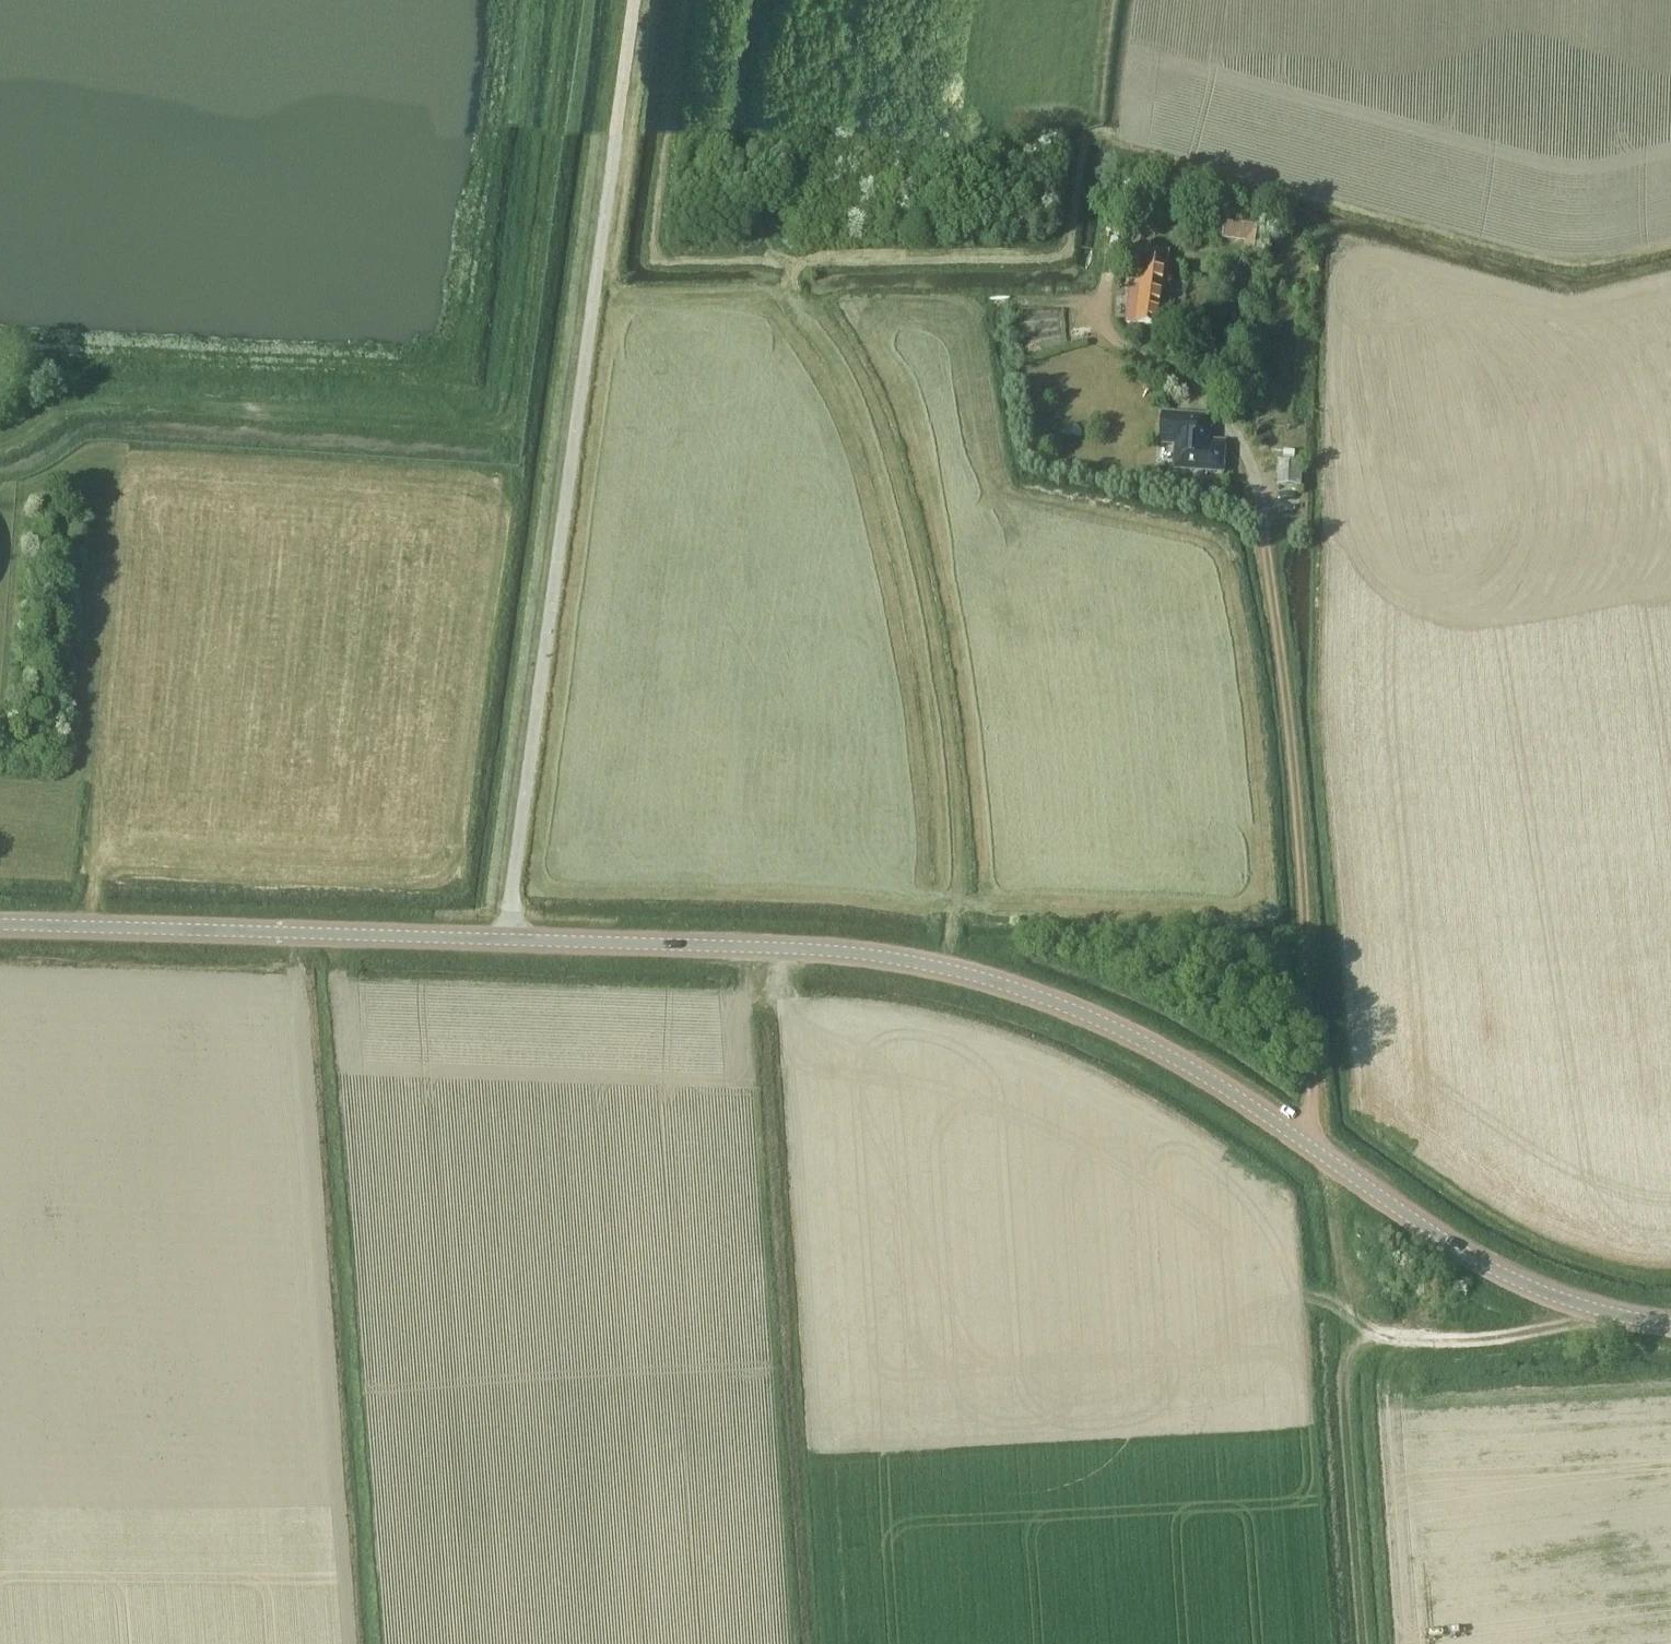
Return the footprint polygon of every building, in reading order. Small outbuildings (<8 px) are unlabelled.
[(1155,223),(1167,225),(1170,206),(1159,204),(1160,196),(1133,192),(1129,227),(1154,230),(1155,223)] [(1268,222),(1226,217),(1223,240),(1245,243),(1243,255),(1263,258),(1268,222)] [(1127,323),(1160,327),(1169,260),(1140,255),(1138,265),(1134,265),(1127,323)] [(1225,472),(1226,441),(1211,440),(1212,415),(1164,413),(1162,444),(1183,445),(1182,470),(1225,472)] [(1278,486),(1301,487),(1303,464),(1279,463),(1278,486)]
